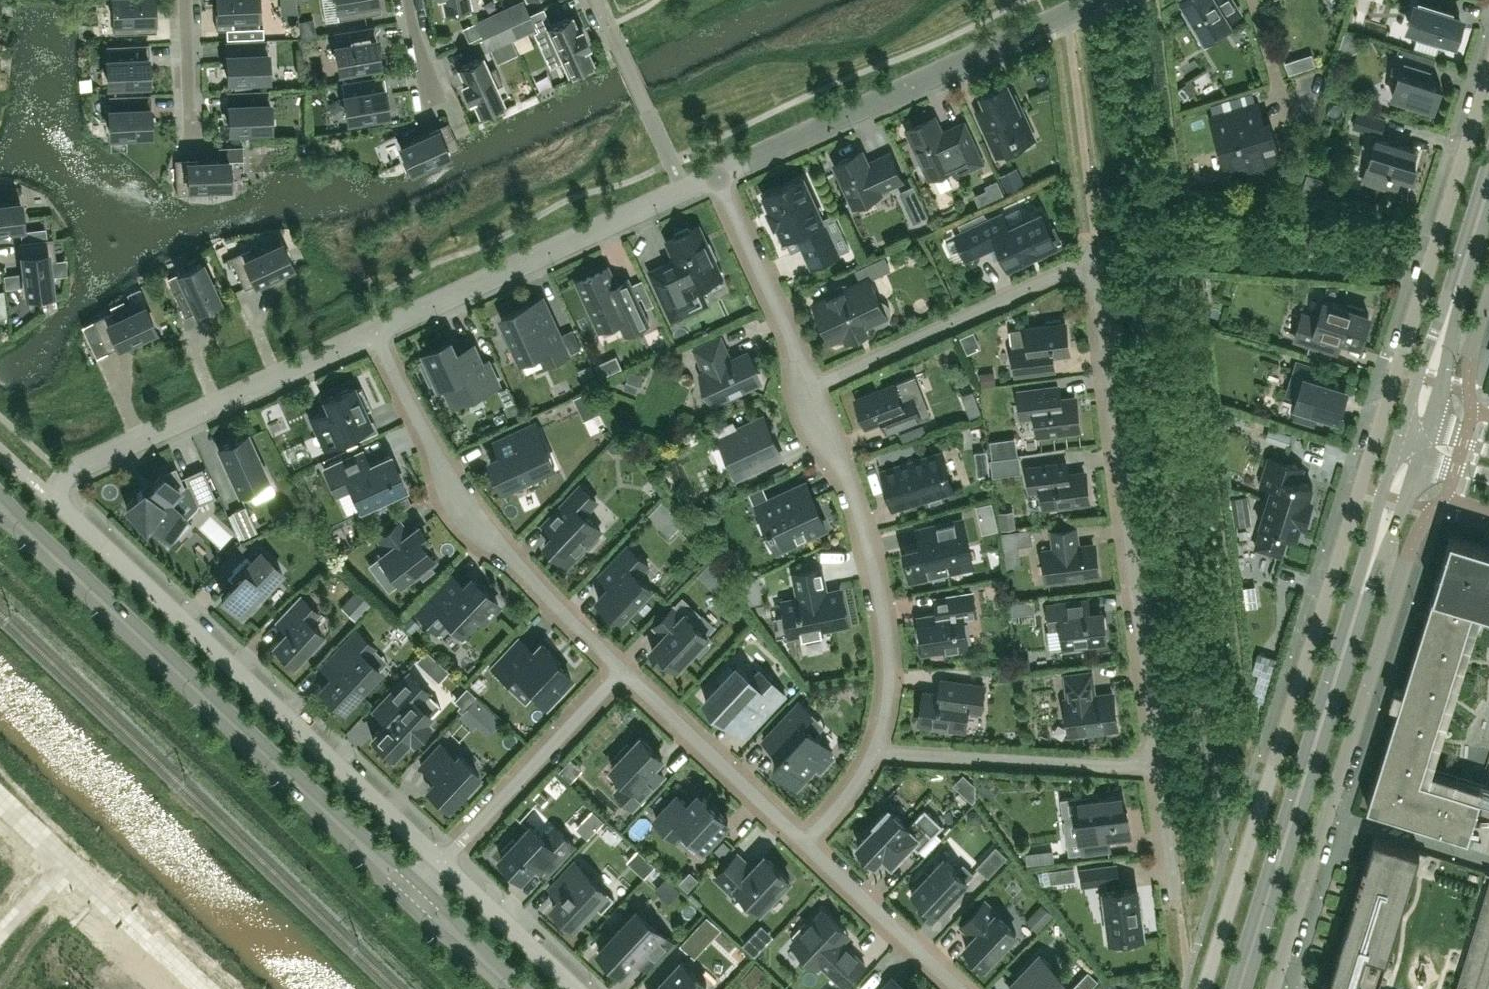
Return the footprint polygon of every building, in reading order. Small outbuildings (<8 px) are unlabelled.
[(155,11),(155,9),(154,9),(153,0),(112,0),(114,32),(156,31),(156,29),(154,29),(153,11),(155,11)] [(215,8),(217,8),(218,26),(216,27),(216,28),(258,27),(257,0),(216,0),(216,7),(215,7),(215,8)] [(324,21),(339,18),(380,11),(380,9),(378,10),(376,0),(320,0),(324,21)] [(470,11),(468,0),(442,0),(446,16),(470,11)] [(529,13),(523,0),(520,0),(499,10),(505,24),(529,13)] [(1240,11),(1233,0),(1184,0),(1188,7),(1183,9),(1205,44),(1221,33),(1219,29),(1230,22),(1228,19),(1240,11)] [(1461,16),(1452,16),(1452,12),(1453,12),(1454,8),(1428,0),(1418,0),(1414,12),(1413,16),(1409,16),(1409,26),(1419,26),(1419,30),(1418,30),(1417,34),(1452,45),(1454,41),(1453,41),(1458,26),(1461,26),(1461,16)] [(94,35),(111,34),(109,4),(93,4),(94,35)] [(505,24),(499,10),(475,21),(482,35),(505,24)] [(535,27),(529,13),(505,24),(512,38),(535,27)] [(537,30),(535,31),(550,64),(563,58),(571,77),(594,66),(584,44),(587,43),(585,39),(586,38),(582,32),(580,28),(577,29),(576,28),(570,15),(547,25),(537,30)] [(298,21),(301,37),(316,34),(313,18),(298,21)] [(378,46),(378,44),(376,44),(373,26),(375,26),(375,24),(333,31),(339,69),(378,62),(378,63),(380,62),(377,46),(378,46)] [(512,38),(505,24),(482,35),(488,49),(512,38)] [(268,76),(267,51),(267,38),(224,40),(224,42),(227,42),(227,60),(225,60),(225,61),(227,61),(227,78),(229,78),(268,76)] [(146,45),(148,45),(148,43),(106,45),(108,83),(147,81),(149,81),(148,65),(149,65),(149,63),(147,63),(146,45)] [(1441,82),(1430,79),(1434,65),(1396,53),(1392,67),(1401,70),(1393,95),(1433,108),(1441,82)] [(481,56),(458,66),(464,79),(465,79),(465,81),(462,82),(464,86),(463,87),(466,93),(467,93),(469,97),(472,96),(482,118),(505,107),(495,86),(502,82),(495,67),(488,70),(481,56)] [(1296,56),(1285,60),(1289,72),(1300,69),(1296,56)] [(386,95),(386,93),(384,94),(381,76),(383,76),(383,74),(341,81),(348,118),(386,112),(388,112),(385,95),(386,95)] [(1186,82),(1178,88),(1185,99),(1194,94),(1186,82)] [(1035,138),(1020,106),(1018,107),(1014,99),(1007,83),(982,95),(987,106),(979,110),(978,109),(977,110),(998,155),(1035,138)] [(270,126),(269,101),(269,88),(226,90),(226,92),(229,92),(229,110),(227,110),(227,112),(229,112),(229,128),(231,128),(270,126)] [(1252,90),(1211,103),(1214,115),(1256,103),(1252,90)] [(151,115),(151,113),(149,113),(148,95),(150,95),(150,93),(115,95),(115,107),(109,107),(110,133),(149,131),(151,131),(150,115),(151,115)] [(1280,158),(1271,128),(1269,120),(1263,122),(1257,102),(1256,103),(1214,115),(1211,116),(1225,162),(1229,161),(1232,172),(1280,158)] [(1379,131),(1383,120),(1358,112),(1352,129),(1366,133),(1368,128),(1379,131)] [(983,161),(964,120),(949,127),(951,132),(944,135),(943,131),(944,131),(943,130),(942,130),(936,116),(907,129),(921,160),(920,165),(923,172),(927,174),(929,177),(932,176),(937,177),(945,174),(946,170),(953,166),(964,170),(983,161)] [(448,121),(446,122),(447,124),(430,131),(430,129),(428,130),(429,131),(400,144),(405,157),(402,158),(407,169),(446,151),(447,151),(459,146),(456,139),(448,121)] [(1412,176),(1416,161),(1412,160),(1415,148),(1377,137),(1364,180),(1395,189),(1400,172),(1412,176)] [(177,158),(175,159),(176,192),(190,191),(230,190),(229,183),(228,158),(243,158),(242,145),(218,145),(219,158),(197,159),(197,158),(195,158),(195,160),(177,161),(177,158)] [(882,189),(903,179),(891,152),(875,159),(876,160),(869,163),(863,149),(834,163),(853,205),(882,191),(882,189)] [(1017,166),(999,174),(1008,193),(1025,185),(1017,166)] [(839,253),(822,217),(804,177),(765,194),(784,236),(795,231),(802,244),(811,265),(839,253)] [(997,178),(985,183),(987,187),(992,199),(1004,194),(997,178)] [(913,183),(898,190),(903,202),(919,196),(913,183)] [(23,225),(20,199),(0,202),(0,228),(23,225)] [(961,231),(956,233),(967,258),(1000,242),(1010,265),(1056,243),(1055,242),(1060,239),(1054,226),(1049,228),(1041,211),(1008,226),(1001,212),(987,218),(984,210),(957,223),(961,231)] [(675,258),(651,269),(651,270),(650,271),(672,319),(694,309),(697,306),(700,298),(699,294),(696,286),(722,274),(715,257),(717,256),(710,241),(707,242),(700,225),(692,228),(688,226),(676,231),(675,236),(667,240),(675,258)] [(53,237),(46,238),(19,241),(19,243),(21,242),(23,260),(21,261),(21,262),(23,262),(26,294),(52,290),(48,259),(55,258),(53,237)] [(281,241),(252,254),(249,247),(230,256),(244,287),(246,287),(245,285),(261,277),(262,279),(264,278),(263,277),(292,264),(281,241)] [(889,313),(889,309),(887,305),(884,302),(880,301),(869,278),(891,268),(885,255),(855,268),(861,280),(850,285),(847,285),(846,284),(845,284),(843,284),(841,285),(840,285),(839,286),(837,287),(836,289),(834,290),(834,293),(814,302),(832,340),(844,334),(847,340),(867,330),(865,324),(873,321),(877,322),(881,322),(885,321),(888,317),(889,313)] [(201,261),(178,271),(167,277),(184,315),(186,314),(185,312),(201,305),(202,307),(204,306),(203,305),(218,298),(201,261)] [(649,321),(629,278),(617,284),(609,266),(577,281),(599,328),(618,319),(624,332),(649,321)] [(20,272),(4,274),(6,287),(22,285),(20,272)] [(1359,344),(1369,313),(1363,311),(1365,308),(1347,302),(1346,306),(1325,299),(1320,317),(1303,312),(1295,338),(1310,343),(1333,350),(1336,351),(1340,338),(1359,344)] [(569,352),(546,303),(534,309),(531,302),(502,315),(508,329),(504,331),(511,346),(515,344),(521,357),(539,349),(546,362),(569,352)] [(144,304),(115,317),(112,311),(92,320),(95,324),(103,342),(107,351),(108,350),(107,348),(124,340),(125,342),(126,342),(126,341),(155,327),(144,304)] [(1026,326),(1010,328),(1012,346),(1015,373),(1054,368),(1054,367),(1051,367),(1050,356),(1052,353),(1069,351),(1066,321),(1062,322),(1061,318),(1046,319),(1047,323),(1026,326)] [(103,342),(95,324),(84,329),(92,347),(103,342)] [(760,380),(747,351),(730,359),(720,336),(696,348),(704,366),(705,366),(706,370),(702,372),(715,400),(760,380)] [(471,368),(483,363),(474,343),(462,349),(463,351),(458,353),(451,339),(425,351),(428,358),(422,360),(431,380),(437,377),(440,384),(452,379),(461,399),(481,390),(471,368)] [(1310,343),(1307,353),(1329,360),(1333,350),(1310,343)] [(675,376),(679,364),(664,359),(660,371),(675,376)] [(489,360),(483,363),(471,368),(481,390),(499,382),(489,360)] [(1337,416),(1346,387),(1316,378),(1319,366),(1297,360),(1288,391),(1299,395),(1296,404),(1298,404),(1294,416),(1314,422),(1316,415),(1332,420),(1333,415),(1337,416)] [(1062,363),(1062,374),(1083,374),(1083,364),(1062,363)] [(630,369),(623,388),(635,393),(643,374),(630,369)] [(992,370),(981,372),(983,385),(994,383),(992,370)] [(912,395),(920,392),(914,374),(857,396),(867,424),(882,418),(888,431),(921,418),(912,395)] [(369,421),(364,409),(369,406),(360,386),(355,388),(353,384),(324,397),(326,403),(328,402),(331,407),(310,417),(316,430),(324,426),(331,444),(357,432),(355,428),(369,421)] [(499,389),(506,403),(515,399),(508,384),(499,389)] [(1079,428),(1076,405),(1075,396),(1060,398),(1058,384),(1019,389),(1022,417),(1037,415),(1039,433),(1079,428)] [(588,391),(575,397),(585,416),(598,410),(588,391)] [(782,456),(763,415),(737,428),(733,419),(717,426),(721,434),(720,435),(739,476),(782,456)] [(369,421),(355,428),(357,432),(359,438),(377,430),(372,420),(369,421)] [(544,469),(531,441),(542,436),(535,421),(495,440),(499,439),(505,452),(491,458),(504,487),(544,469)] [(1265,439),(1288,446),(1292,433),(1269,426),(1265,439)] [(685,435),(689,444),(701,439),(696,430),(685,435)] [(267,477),(247,433),(218,446),(242,499),(252,494),(248,486),(267,477)] [(616,436),(608,445),(614,450),(621,450),(625,445),(616,436)] [(1001,437),(989,439),(991,456),(1004,455),(1001,437)] [(916,440),(898,445),(901,455),(919,449),(916,440)] [(405,489),(389,454),(368,463),(362,450),(355,454),(353,450),(352,451),(354,454),(325,467),(337,492),(351,485),(361,506),(403,486),(405,490),(405,489)] [(952,489),(940,451),(883,468),(895,506),(952,489)] [(991,459),(993,475),(1021,472),(1019,455),(991,459)] [(1313,484),(1300,480),(1304,467),(1269,456),(1261,482),(1268,484),(1264,497),(1308,510),(1312,497),(1309,496),(1313,484)] [(1068,472),(1067,462),(1065,462),(1065,461),(1027,465),(1030,490),(1042,489),(1044,507),(1048,506),(1051,509),(1057,508),(1060,505),(1088,501),(1084,470),(1068,472)] [(142,487),(126,504),(143,521),(146,518),(171,541),(190,520),(186,516),(197,505),(197,504),(188,484),(184,486),(175,466),(162,472),(150,485),(152,487),(148,492),(142,487)] [(201,467),(184,475),(188,484),(197,504),(215,496),(201,467)] [(825,526),(811,495),(806,483),(803,485),(802,483),(805,482),(758,504),(764,518),(768,516),(772,526),(769,528),(772,534),(775,532),(781,545),(777,546),(778,547),(825,526)] [(545,521),(551,527),(555,531),(546,540),(569,562),(587,544),(590,547),(601,534),(598,532),(601,529),(584,513),(597,500),(580,484),(545,521)] [(1244,494),(1230,496),(1234,525),(1248,523),(1244,494)] [(1297,534),(1301,523),(1303,523),(1308,510),(1264,497),(1268,499),(1260,523),(1262,524),(1255,546),(1281,554),(1288,532),(1297,534)] [(1252,501),(1250,522),(1260,523),(1262,501),(1252,501)] [(245,504),(230,511),(242,536),(257,529),(245,504)] [(967,565),(962,543),(967,542),(962,518),(920,528),(921,529),(920,529),(923,545),(906,549),(912,577),(967,565)] [(427,560),(435,554),(424,540),(427,538),(417,524),(407,532),(399,521),(378,537),(386,548),(379,554),(400,581),(416,569),(422,577),(433,568),(427,560)] [(1097,573),(1094,543),(1075,545),(1074,540),(1077,539),(1076,527),(1052,530),(1054,548),(1044,549),(1048,579),(1097,573)] [(1451,534),(1391,728),(1367,804),(1460,833),(1473,792),(1421,776),(1474,604),(1488,609),(1488,546),(1451,534)] [(628,544),(601,572),(612,582),(598,596),(611,608),(613,606),(623,616),(652,586),(639,573),(649,563),(628,544)] [(254,597),(281,569),(260,550),(251,560),(246,555),(227,575),(232,580),(220,593),(245,616),(259,601),(254,597)] [(1240,556),(1240,580),(1262,579),(1262,556),(1240,556)] [(368,568),(386,592),(396,584),(377,561),(368,568)] [(708,562),(698,573),(703,577),(713,567),(708,562)] [(843,602),(840,589),(841,589),(841,588),(824,592),(822,584),(824,583),(824,582),(821,569),(821,567),(794,573),(795,574),(798,587),(797,587),(798,589),(800,588),(802,596),(784,599),(785,601),(787,613),(787,615),(793,613),(796,630),(796,631),(803,630),(804,634),(803,634),(804,635),(822,632),(821,630),(821,631),(820,626),(843,622),(843,620),(843,621),(839,604),(844,603),(843,602)] [(499,603),(469,576),(461,584),(451,574),(416,612),(436,631),(448,618),(461,631),(476,615),(482,620),(499,603)] [(759,582),(740,591),(749,602),(763,600),(759,582)] [(356,588),(348,597),(363,612),(372,603),(356,588)] [(968,647),(963,616),(976,614),(973,591),(936,597),(938,612),(936,613),(935,613),(933,615),(929,616),(927,615),(927,614),(926,614),(919,615),(920,624),(917,624),(919,638),(923,637),(925,651),(946,647),(946,650),(968,647)] [(321,632),(310,622),(319,613),(300,595),(276,621),(286,630),(274,643),(278,647),(274,651),(286,662),(290,658),(294,662),(308,646),(312,650),(324,638),(319,634),(321,632)] [(708,634),(693,620),(699,613),(683,597),(662,620),(656,626),(665,634),(652,647),(664,659),(665,658),(676,668),(695,648),(700,653),(709,643),(704,638),(708,634)] [(1108,625),(1107,613),(1103,614),(1102,610),(1090,612),(1089,598),(1047,603),(1050,627),(1058,626),(1058,625),(1063,625),(1065,647),(1082,645),(1082,640),(1105,637),(1104,625),(1108,625)] [(1035,600),(1021,602),(1022,614),(1036,612),(1035,600)] [(409,613),(400,623),(409,632),(418,622),(409,613)] [(379,669),(365,656),(373,647),(355,630),(329,657),(339,667),(320,687),(342,707),(379,669)] [(570,675),(558,664),(549,656),(553,653),(540,641),(532,649),(518,637),(491,665),(506,679),(514,670),(535,690),(533,692),(548,707),(565,689),(560,685),(570,675)] [(425,649),(415,659),(438,681),(448,670),(425,649)] [(1014,663),(998,664),(999,679),(1014,679),(1014,663)] [(753,726),(785,693),(760,670),(752,679),(737,665),(734,668),(729,665),(719,675),(723,680),(705,698),(726,718),(735,709),(753,726)] [(1117,726),(1113,692),(1095,694),(1092,670),(1065,673),(1068,698),(1066,698),(1068,714),(1065,717),(1066,726),(1070,729),(1070,732),(1074,732),(1078,735),(1086,734),(1089,730),(1117,726)] [(431,712),(419,700),(428,692),(408,673),(374,709),(386,719),(371,735),(392,754),(408,736),(411,739),(428,721),(425,718),(431,712)] [(1259,673),(1255,683),(1267,687),(1270,676),(1259,673)] [(981,711),(984,684),(943,678),(943,679),(947,679),(945,689),(942,692),(925,690),(920,722),(964,729),(967,709),(981,711)] [(476,696),(459,714),(471,726),(475,723),(487,734),(501,719),(476,696)] [(832,749),(814,732),(810,728),(812,725),(806,719),(812,711),(800,700),(764,737),(777,749),(779,747),(784,753),(774,763),(797,785),(816,765),(821,769),(834,755),(830,751),(832,749)] [(664,774),(654,765),(662,756),(640,736),(631,745),(628,742),(618,753),(621,756),(612,765),(626,779),(616,789),(634,806),(664,774)] [(479,780),(474,776),(478,772),(457,753),(454,757),(440,744),(421,764),(435,777),(426,786),(447,805),(463,788),(467,792),(479,780)] [(678,794),(656,817),(676,836),(693,852),(703,842),(705,844),(728,819),(699,792),(688,803),(678,794)] [(1075,795),(1060,797),(1068,853),(1084,851),(1109,848),(1107,834),(1114,834),(1130,832),(1128,810),(1123,811),(1121,794),(1099,797),(1098,792),(1075,795)] [(862,846),(859,849),(870,859),(872,856),(876,860),(883,852),(892,861),(911,841),(919,848),(942,824),(925,807),(908,825),(889,807),(876,821),(877,823),(858,843),(862,846)] [(547,872),(574,843),(555,824),(544,836),(531,824),(516,839),(513,836),(501,850),(504,852),(501,856),(523,877),(542,858),(551,866),(546,871),(547,872)] [(1420,849),(1404,844),(1400,843),(1374,835),(1330,976),(1324,974),(1322,980),(1323,980),(1320,988),(1377,988),(1420,849)] [(724,839),(715,848),(722,855),(731,846),(724,839)] [(996,845),(978,865),(988,874),(1006,855),(996,845)] [(1039,849),(1025,851),(1026,864),(1041,862),(1039,849)] [(761,908),(790,878),(765,854),(753,866),(738,853),(716,876),(732,891),(737,885),(761,908)] [(929,873),(924,868),(914,878),(919,883),(911,891),(922,902),(921,903),(934,914),(974,872),(964,863),(957,870),(944,857),(929,873)] [(607,890),(586,870),(585,870),(575,860),(551,885),(562,895),(553,905),(575,925),(607,890)] [(651,860),(640,873),(645,877),(656,864),(651,860)] [(1143,933),(1137,885),(1117,888),(1116,879),(1118,879),(1116,863),(1081,867),(1083,883),(1105,881),(1107,889),(1105,890),(1111,937),(1143,933)] [(688,889),(699,877),(690,869),(679,881),(688,889)] [(681,890),(666,876),(654,890),(668,903),(681,890)] [(1488,983),(1488,883),(1456,988),(1487,988),(1488,983)] [(986,964),(1016,932),(997,914),(998,912),(985,900),(962,925),(974,936),(965,945),(986,964)] [(1041,902),(1033,911),(1045,923),(1053,914),(1041,902)] [(672,940),(637,907),(599,948),(622,970),(639,952),(650,962),(647,966),(648,966),(672,940)] [(842,941),(849,933),(823,909),(808,924),(805,922),(794,933),(797,936),(793,940),(819,965),(821,962),(845,984),(865,963),(842,941)] [(690,953),(709,933),(699,923),(680,943),(690,953)] [(756,928),(742,944),(754,955),(769,940),(756,928)] [(1070,988),(1060,979),(1064,975),(1040,953),(1009,986),(1012,988),(1070,988)] [(707,982),(682,959),(654,988),(701,988),(707,982)] [(1098,979),(1088,969),(1073,985),(1077,988),(1089,988),(1098,979)] [(890,980),(882,988),(899,988),(890,980)]
